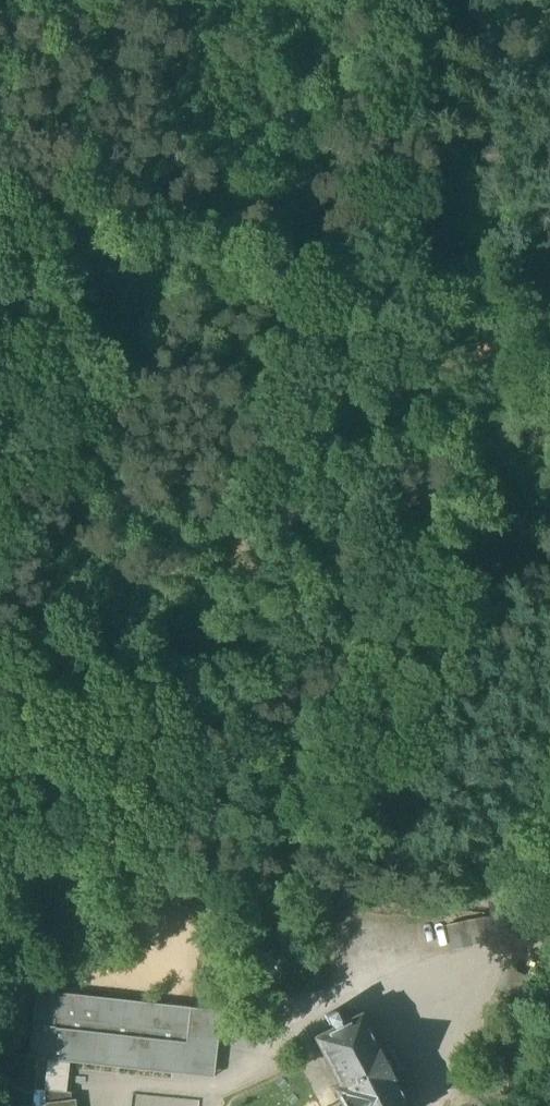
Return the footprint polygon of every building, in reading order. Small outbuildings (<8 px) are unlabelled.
[(487,915),(445,922),(449,946),(491,939),(487,915)] [(36,990),(29,1054),(6,1052),(2,1088),(9,1089),(7,1105),(0,1104),(0,1105),(76,1105),(76,1098),(72,1098),(72,1092),(66,1090),(69,1062),(215,1077),(224,1010),(36,990)] [(312,1037),(337,1085),(331,1088),(340,1105),(409,1105),(360,1012),(341,1023),(339,1020),(340,1019),(336,1010),(326,1015),(330,1024),(331,1024),(332,1026),(312,1037)]
